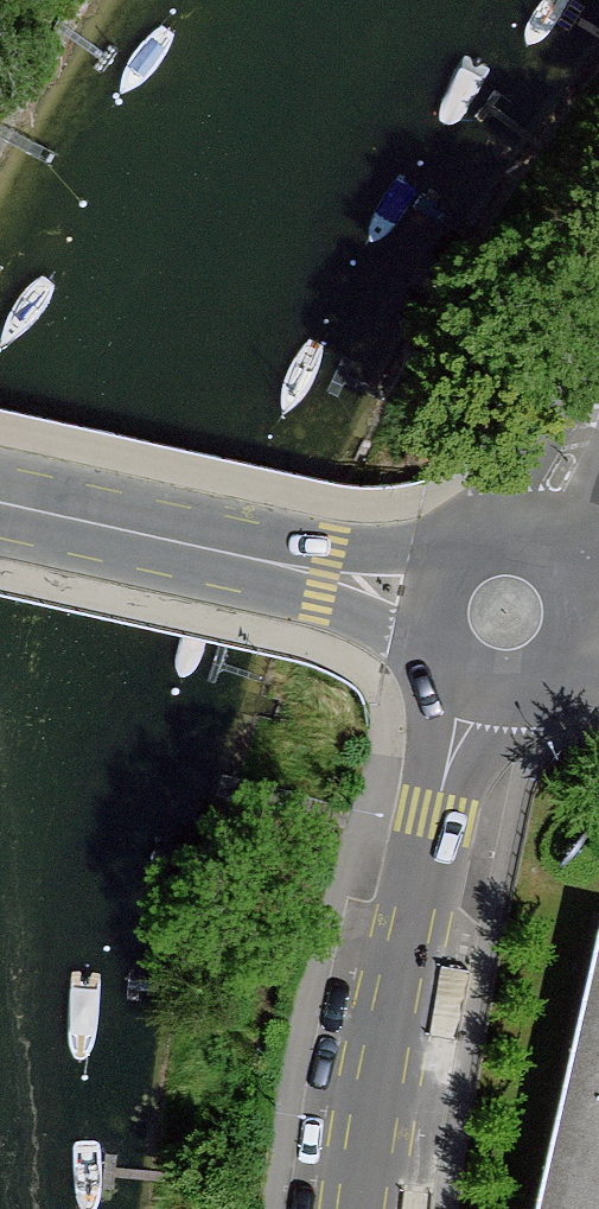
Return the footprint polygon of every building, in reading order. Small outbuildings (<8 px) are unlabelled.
[(598,927),(537,1208),(598,1208),(598,927)]
